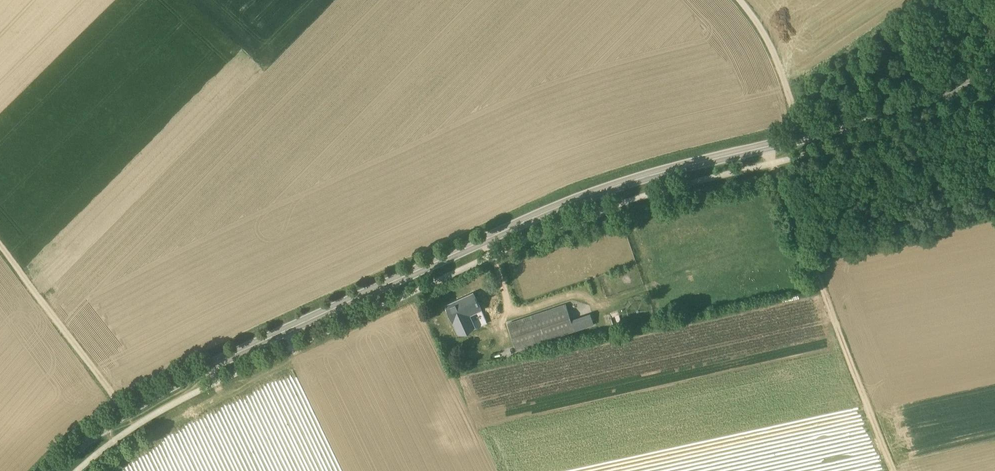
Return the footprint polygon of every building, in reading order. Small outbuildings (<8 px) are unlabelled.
[(473,293),(446,306),(454,321),(466,316),(471,327),(486,320),(473,293)] [(567,304),(509,322),(518,349),(576,330),(567,304)]
